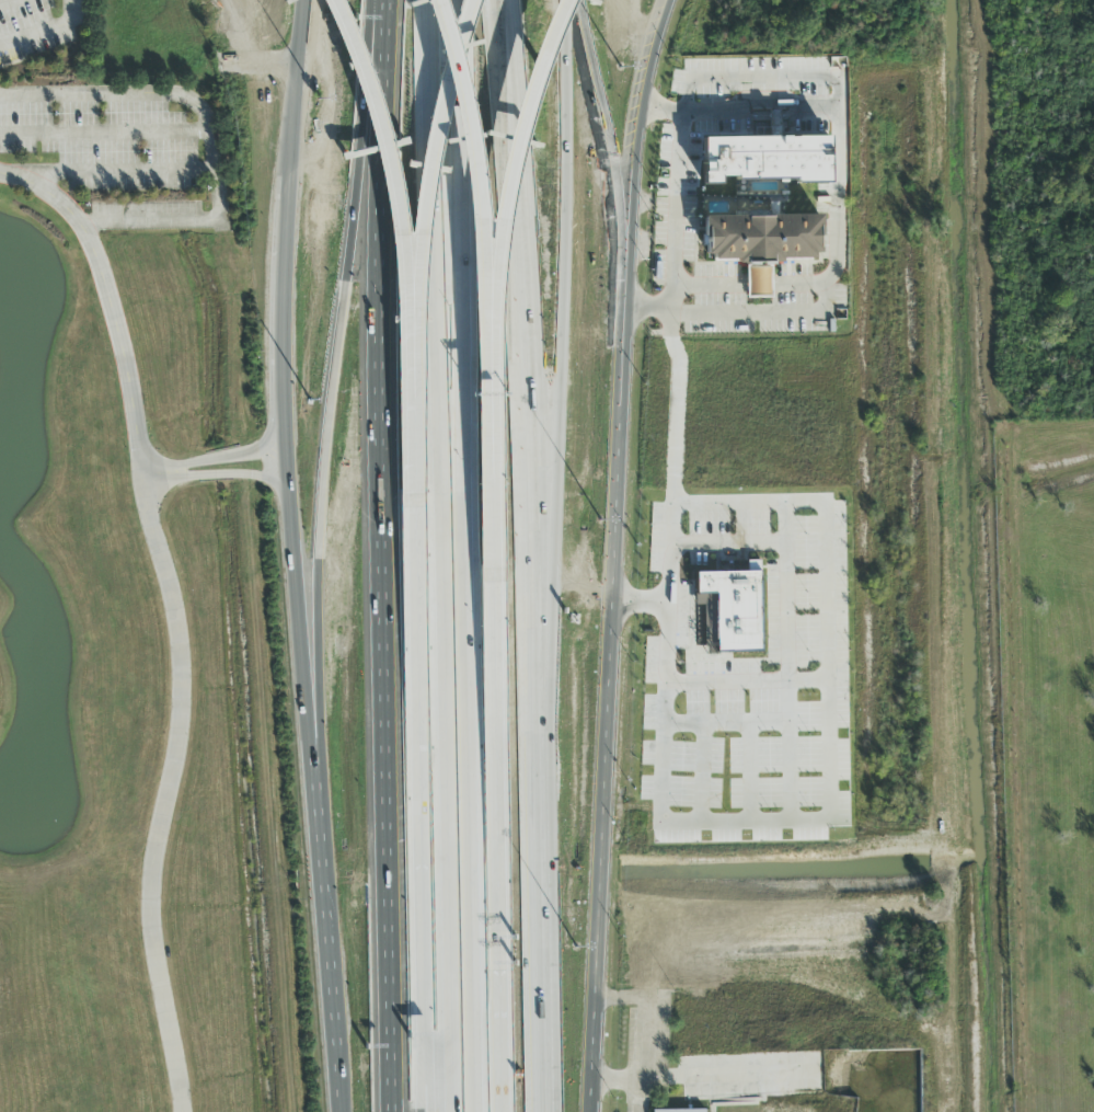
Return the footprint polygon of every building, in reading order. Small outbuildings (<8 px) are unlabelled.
[(702,139),(703,186),(719,186),(719,177),(735,177),(735,181),(795,180),(795,185),(828,184),(828,137),(702,139)] [(703,216),(703,236),(701,236),(701,247),(705,245),(705,255),(712,255),(712,260),(736,260),(736,264),(780,263),(780,260),(813,259),(813,253),(818,253),(818,243),(820,243),(820,215),(703,216)] [(701,565),(749,565),(751,553),(762,553),(767,651),(761,654),(717,655),(700,645),(701,565)] [(705,1102),(706,1111),(646,1111),(646,1104),(705,1102)]
